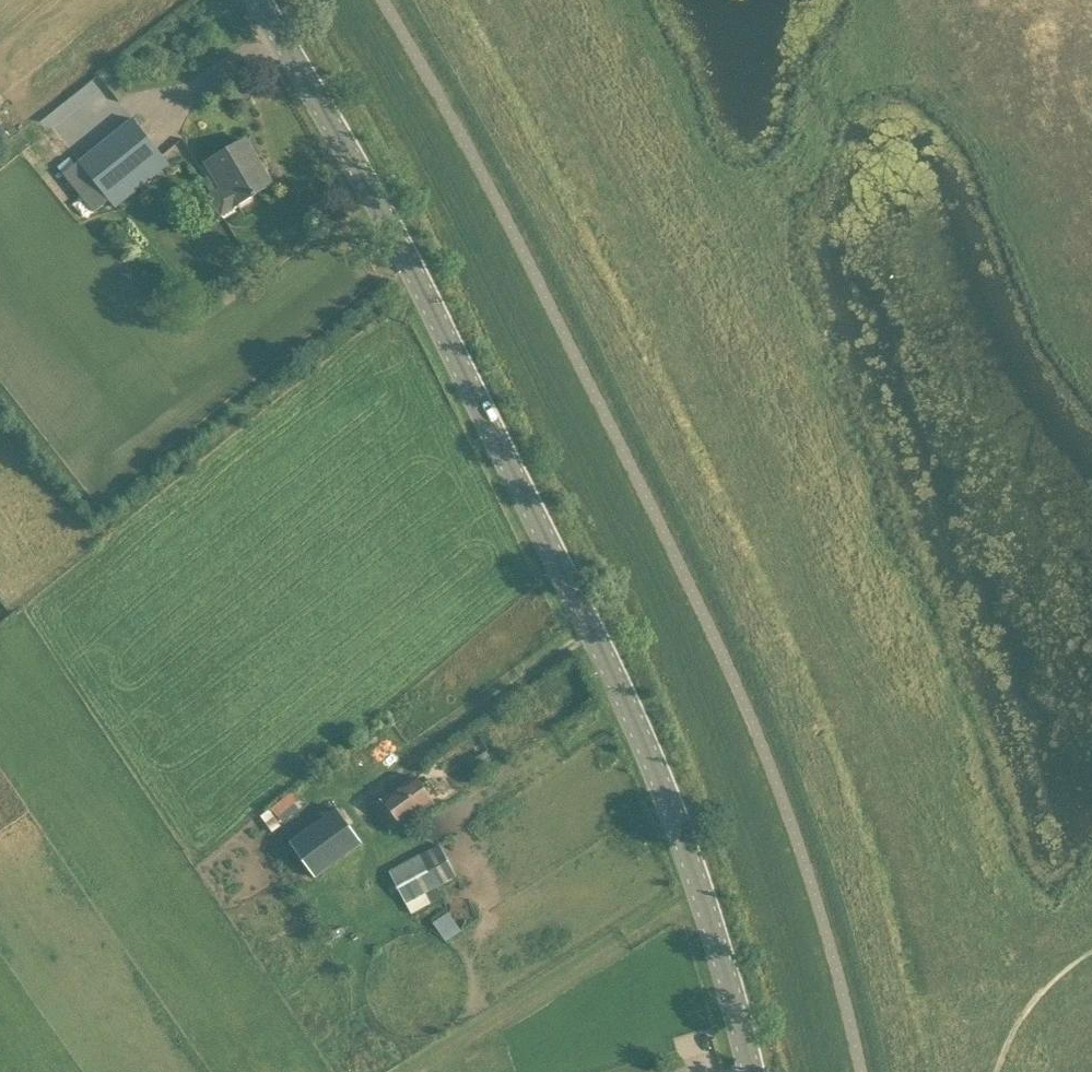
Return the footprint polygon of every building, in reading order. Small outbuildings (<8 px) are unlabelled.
[(116,207),(170,164),(134,119),(79,162),(64,175),(94,213),(110,200),(116,207)] [(225,218),(235,211),(234,208),(272,185),(256,158),(252,160),(242,142),(211,160),(226,185),(208,196),(221,218),(224,217),(225,218)] [(496,764),(487,751),(475,760),(484,772),(496,764)] [(401,823),(434,800),(417,777),(384,800),(385,801),(374,808),(390,831),(400,823),(401,823)] [(272,808),(278,816),(298,800),(299,800),(292,792),(272,808)] [(317,877),(364,843),(337,806),(290,840),(317,877)] [(439,844),(390,871),(408,903),(456,876),(439,844)] [(448,940),(463,929),(447,907),(432,918),(448,940)]
